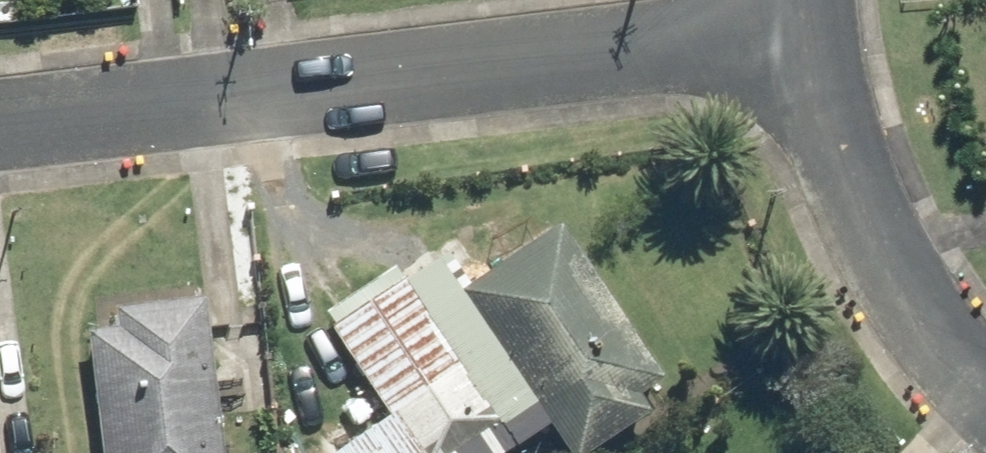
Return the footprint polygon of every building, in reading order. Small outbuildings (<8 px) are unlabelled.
[(576,452),(592,452),(654,409),(642,393),(670,373),(562,222),(462,293),(576,452)] [(537,406),(459,295),(432,314),(404,275),(334,325),(424,452),(464,452),(499,428),(505,438),(532,419),(527,413),(537,406)] [(210,300),(120,308),(122,333),(97,335),(108,452),(225,452),(210,300)] [(387,417),(337,452),(414,452),(387,417)]
